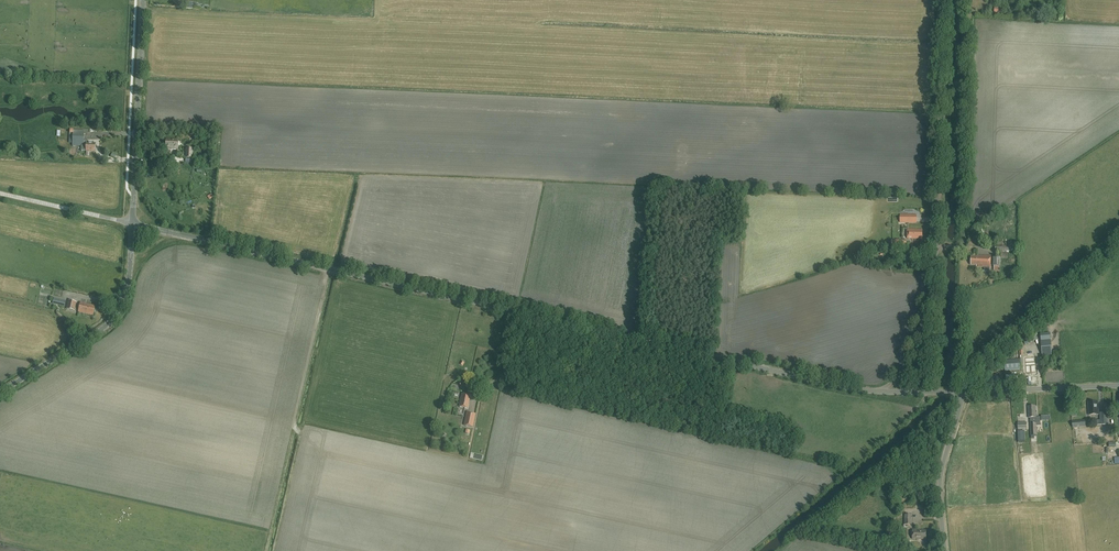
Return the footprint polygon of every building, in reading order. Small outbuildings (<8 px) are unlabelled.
[(73,130),(73,135),(73,145),(82,145),(81,150),(86,150),(86,151),(87,151),(89,151),(95,151),(95,144),(88,143),(88,142),(87,140),(84,140),(84,131),(73,130)] [(166,139),(166,148),(174,148),(174,149),(177,149),(178,139),(174,139),(174,140),(166,139)] [(917,223),(917,215),(900,215),(900,222),(917,223)] [(922,229),(916,229),(908,229),(908,238),(922,238),(922,229)] [(976,266),(984,267),(984,271),(989,271),(990,267),(991,256),(980,255),(980,257),(971,256),(971,265),(976,265),(976,266)] [(54,298),(52,304),(65,306),(66,300),(54,298)] [(66,309),(75,310),(77,302),(68,300),(66,309)] [(93,315),(95,306),(85,303),(81,302),(78,311),(93,315)] [(1030,342),(1037,339),(1034,333),(1028,336),(1030,342)] [(1042,355),(1052,354),(1050,339),(1040,340),(1042,355)] [(1035,356),(1024,357),(1025,372),(1036,371),(1035,356)] [(1020,358),(1012,359),(1004,359),(1004,365),(1005,370),(1021,370),(1020,358)] [(459,406),(467,408),(470,395),(462,393),(459,406)] [(1088,415),(1098,414),(1098,401),(1088,402),(1088,415)] [(1036,425),(1040,425),(1040,417),(1036,417),(1035,406),(1027,406),(1028,418),(1030,418),(1030,423),(1030,436),(1037,435),(1036,425)] [(467,412),(464,425),(472,427),(475,414),(467,412)] [(1099,412),(1100,424),(1108,424),(1107,412),(1099,412)] [(913,539),(926,539),(926,530),(918,530),(918,529),(913,529),(913,539)]
